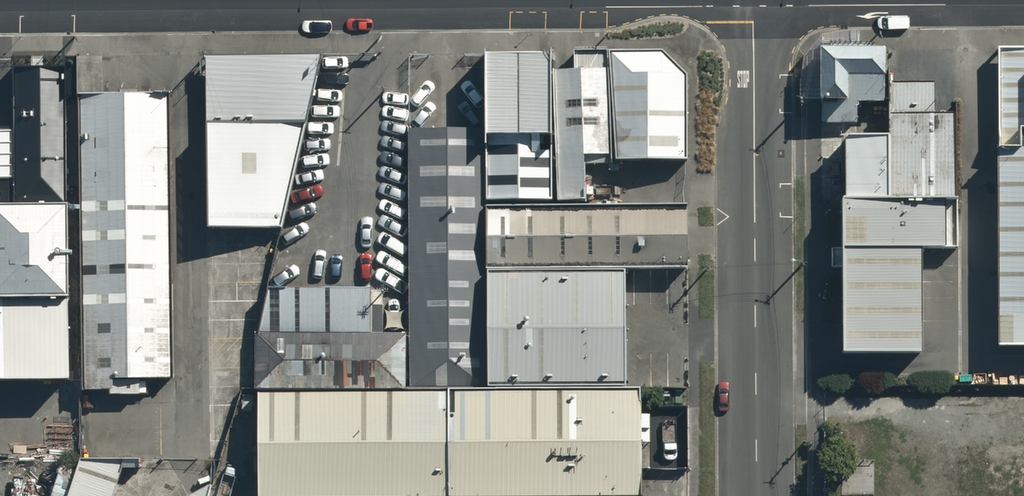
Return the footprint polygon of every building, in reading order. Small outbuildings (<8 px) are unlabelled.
[(798,65),(798,95),(819,95),(819,118),(856,118),(856,102),(857,102),(857,96),(883,96),(883,42),(819,42),(819,65),(798,65)] [(548,45),(482,47),(482,201),(550,201),(548,45)] [(603,49),(574,49),(574,68),(552,68),(553,153),(553,200),(585,200),(585,153),(609,153),(609,68),(603,68),(603,49)] [(661,49),(611,50),(612,157),(681,157),(682,69),(661,49)] [(321,50),(205,52),(206,224),(279,224),(321,50)] [(999,50),(1000,153),(996,153),(997,346),(1023,346),(1023,50),(999,50)] [(62,60),(10,61),(10,192),(62,192),(62,60)] [(890,137),(845,137),(845,198),(842,198),(842,251),(831,251),(831,271),(841,271),(841,353),(920,354),(920,251),(954,251),(954,220),(944,220),(944,200),(955,200),(955,117),(934,118),(934,87),(890,87),(890,137)] [(165,89),(79,89),(81,373),(167,372),(165,89)] [(479,129),(403,129),(405,384),(480,383),(479,129)] [(0,198),(0,292),(60,292),(60,198),(0,198)] [(684,204),(483,204),(483,268),(684,267),(684,204)] [(628,270),(483,271),(484,382),(629,382),(628,270)] [(371,284),(271,285),(271,328),(371,327),(371,284)] [(0,296),(0,374),(66,374),(65,295),(0,296)] [(402,330),(252,331),(252,386),(260,386),(402,385),(402,330)] [(638,385),(260,386),(259,493),(639,486),(638,385)] [(119,485),(119,475),(80,473),(73,495),(116,495),(119,485)]
